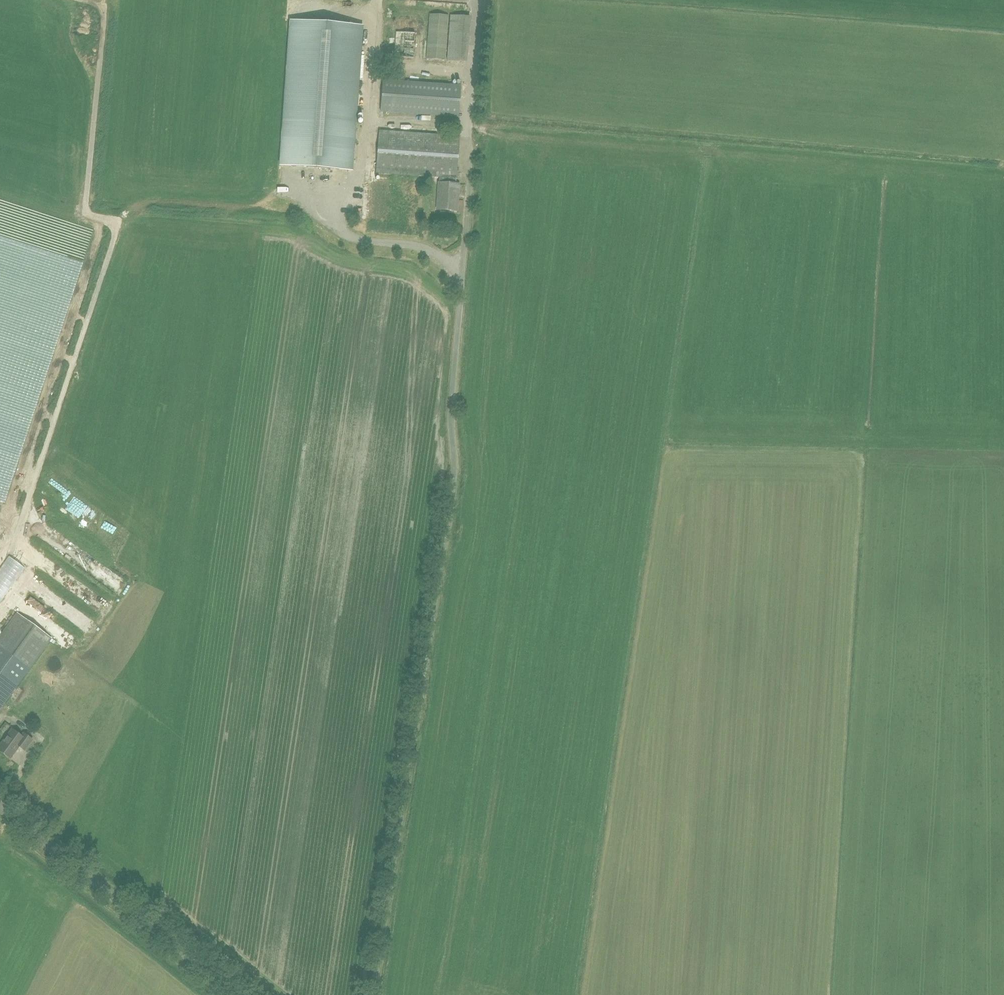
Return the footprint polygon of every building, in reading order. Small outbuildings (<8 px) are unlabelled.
[(445,60),(448,30),(449,15),(429,13),(426,59),(445,60)] [(351,170),(357,24),(287,19),(280,165),(351,170)] [(412,58),(414,33),(395,32),(393,57),(412,58)] [(460,86),(382,80),(380,111),(458,116),(460,86)] [(456,184),(459,136),(378,131),(375,172),(439,176),(439,182),(456,184)] [(459,184),(456,184),(439,182),(437,209),(457,210),(459,184)] [(34,662),(51,638),(16,613),(0,635),(0,708),(34,662)] [(0,744),(0,751),(10,758),(19,746),(24,750),(32,739),(23,733),(21,736),(11,729),(0,744)]
